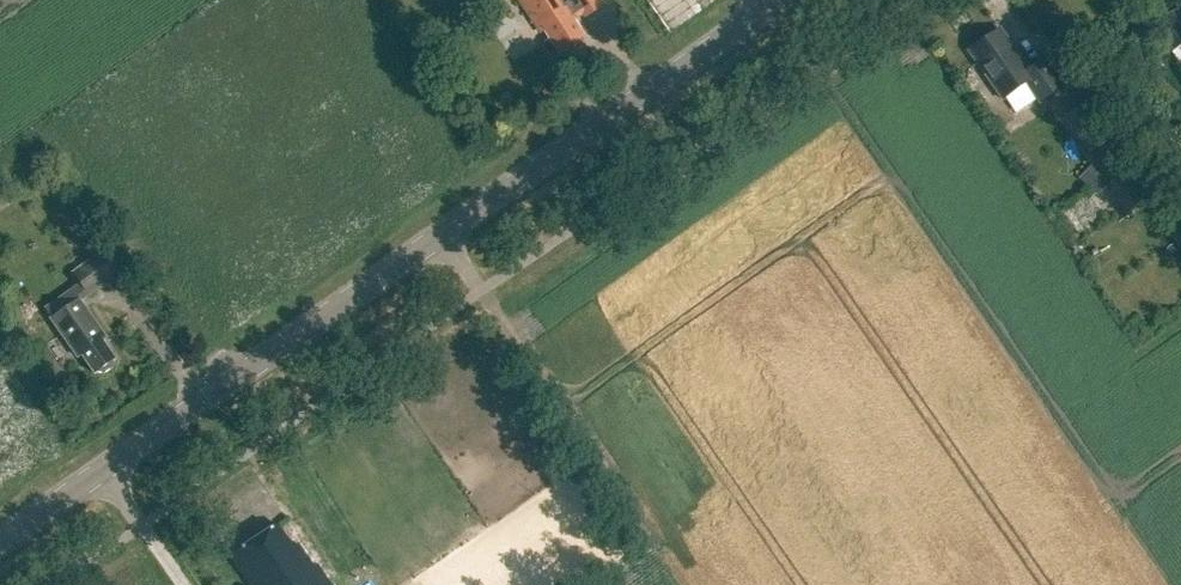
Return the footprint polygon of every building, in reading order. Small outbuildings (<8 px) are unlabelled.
[(555,57),(560,53),(561,55),(585,39),(573,20),(583,14),(585,17),(601,7),(597,0),(574,0),(579,7),(569,14),(560,0),(518,0),(540,33),(545,30),(550,38),(545,41),(544,47),(549,56),(555,57)] [(1171,13),(1153,25),(1172,53),(1180,46),(1180,28),(1171,13)] [(1044,60),(1028,71),(1000,30),(969,52),(1002,101),(1026,84),(1040,104),(1063,87),(1044,60)] [(1066,118),(1089,152),(1109,138),(1086,104),(1066,118)] [(1078,178),(1096,195),(1109,181),(1090,164),(1078,178)] [(0,199),(0,212),(14,203),(8,194),(0,199)] [(109,255),(75,280),(80,287),(72,293),(77,301),(120,269),(109,255)] [(63,312),(59,307),(55,310),(59,315),(52,320),(78,356),(82,353),(95,373),(97,372),(103,373),(112,368),(111,367),(112,361),(114,360),(100,340),(104,338),(79,301),(63,312)] [(249,584),(331,584),(317,564),(313,566),(299,545),(293,548),(277,525),(230,557),(249,584)]
